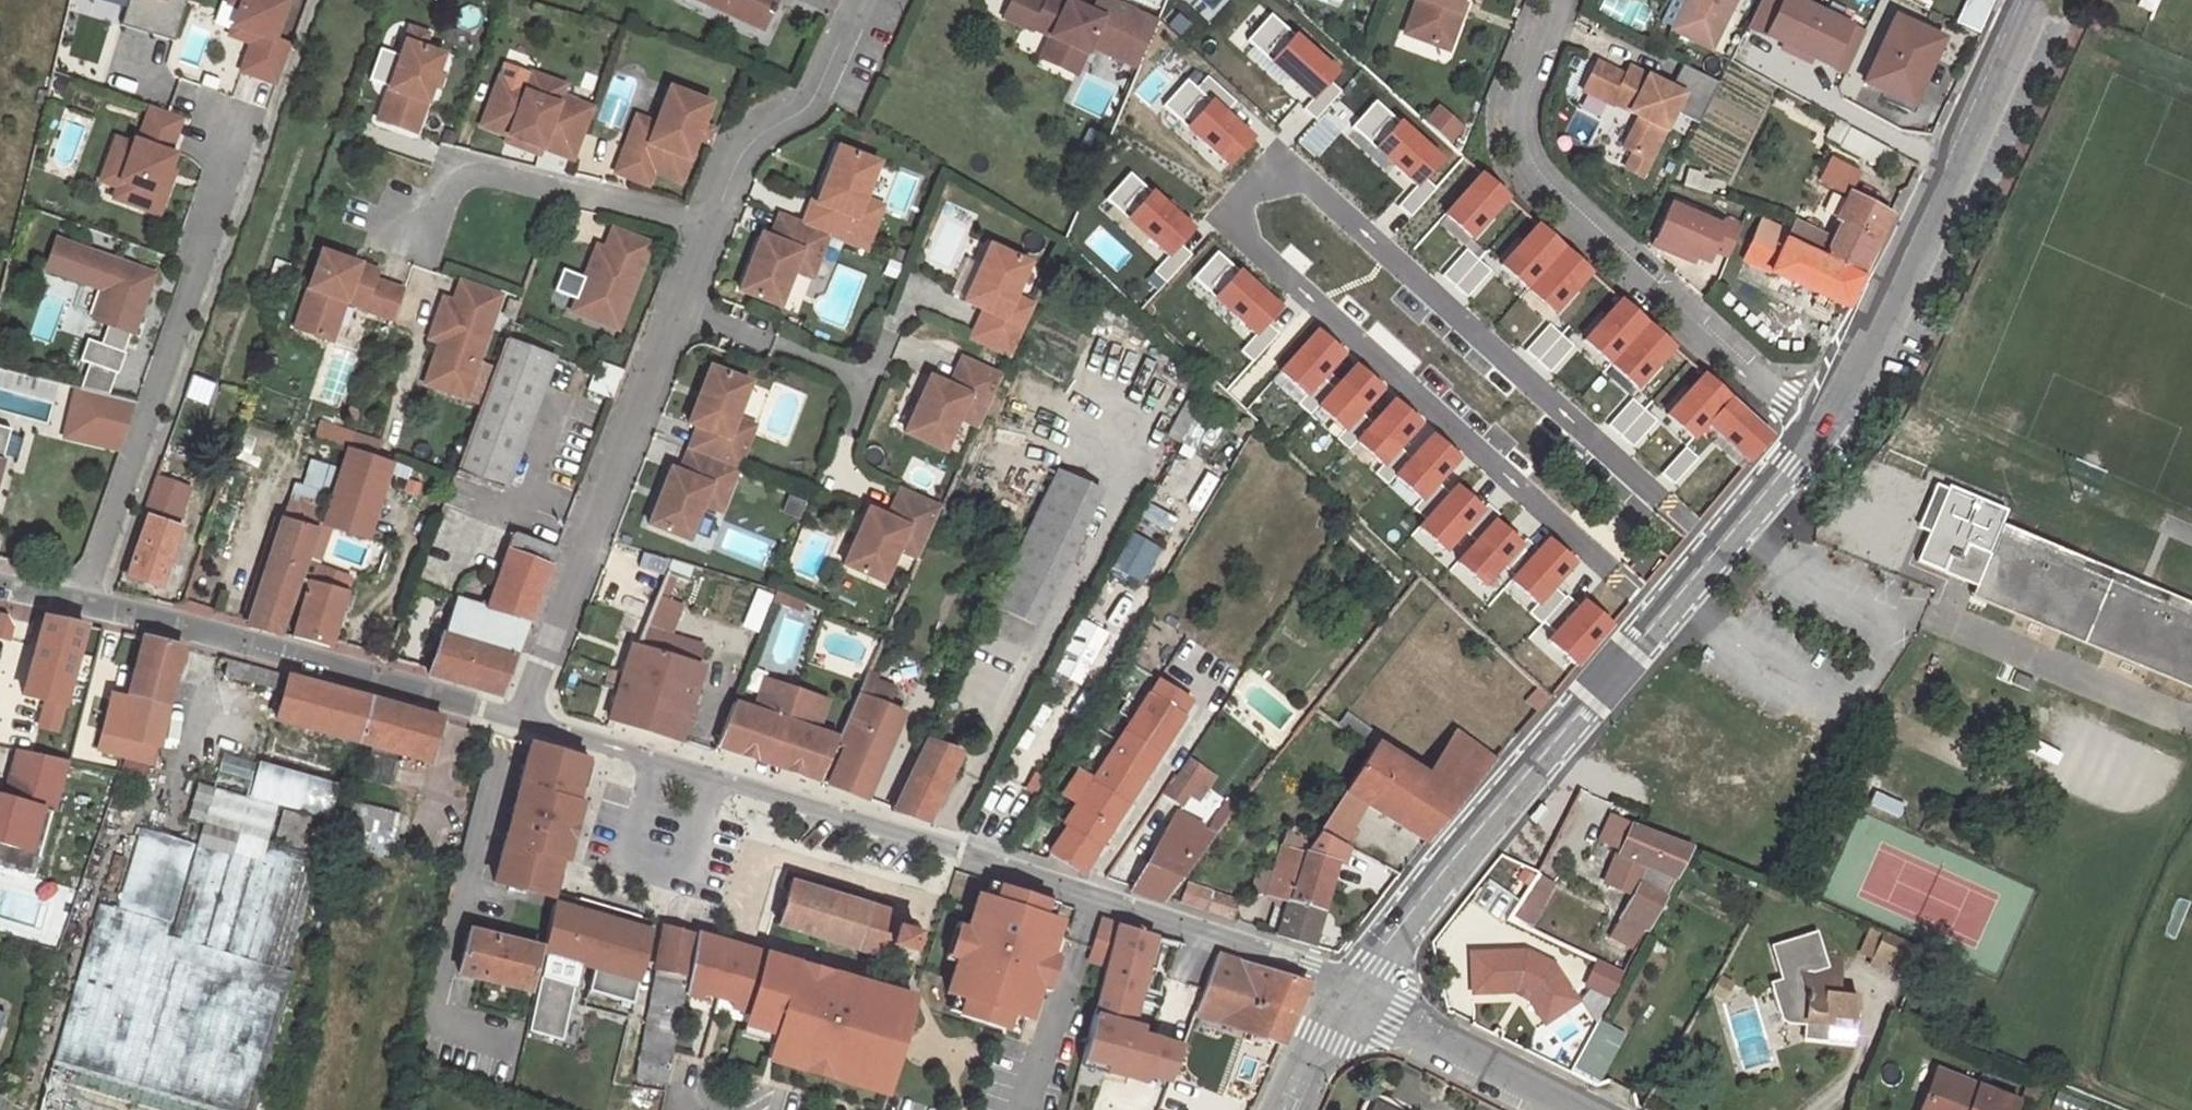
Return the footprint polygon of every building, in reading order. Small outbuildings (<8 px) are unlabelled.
[(123,24),(155,34),(157,26),(135,19),(140,0),(130,0),(123,24)] [(135,19),(157,26),(155,34),(176,40),(188,0),(140,0),(135,19)] [(240,7),(230,35),(252,43),(260,46),(257,53),(250,51),(243,71),(278,83),(291,45),(274,39),(287,0),(242,0),(240,7)] [(777,0),(687,0),(686,2),(765,31),(777,0)] [(1051,34),(1062,39),(1052,61),(1078,72),(1089,49),(1091,44),(1104,15),(1093,10),(1091,14),(1078,8),(1079,4),(1071,0),(1012,0),(1005,15),(1034,29),(1035,26),(1051,34)] [(1091,44),(1111,54),(1109,58),(1134,70),(1155,20),(1111,0),(1097,0),(1093,10),(1104,15),(1091,44)] [(1404,34),(1435,46),(1448,10),(1453,12),(1457,2),(1458,0),(1417,0),(1404,34)] [(1736,0),(1687,0),(1673,27),(1712,47),(1736,0)] [(1851,27),(1795,0),(1764,0),(1750,30),(1832,69),(1851,27)] [(1956,23),(1980,33),(1994,0),(1966,0),(1956,23)] [(1448,10),(1435,46),(1446,49),(1463,4),(1457,2),(1453,12),(1448,10)] [(1078,8),(1091,14),(1093,10),(1088,8),(1079,4),(1078,8)] [(1246,42),(1270,63),(1293,38),(1269,16),(1246,42)] [(1913,102),(1943,39),(1897,17),(1867,81),(1913,102)] [(428,31),(410,24),(406,38),(423,44),(428,31)] [(1864,33),(1851,27),(1832,69),(1844,75),(1864,33)] [(1052,61),(1062,39),(1051,34),(1042,56),(1052,61)] [(406,38),(379,117),(416,130),(433,82),(437,69),(443,52),(423,44),(406,38)] [(1293,38),(1270,63),(1311,100),(1334,75),(1293,38)] [(252,43),(250,51),(257,53),(260,46),(252,43)] [(1109,58),(1111,54),(1091,44),(1089,49),(1109,58)] [(1626,111),(1637,117),(1621,148),(1631,153),(1647,162),(1673,110),(1681,94),(1669,89),(1667,92),(1654,86),(1656,83),(1628,68),(1623,76),(1595,63),(1581,92),(1609,106),(1610,104),(1626,111)] [(1680,67),(1669,89),(1681,94),(1673,110),(1698,123),(1717,85),(1680,67)] [(433,82),(439,84),(443,71),(437,69),(433,82)] [(523,100),(495,90),(482,125),(509,136),(525,141),(523,147),(540,154),(543,147),(573,159),(593,107),(562,96),(566,85),(533,73),(528,87),(523,100)] [(528,87),(500,77),(495,90),(523,100),(528,87)] [(1223,115),(1235,102),(1223,92),(1206,77),(1195,90),(1223,115)] [(1162,108),(1185,129),(1209,103),(1185,82),(1162,108)] [(1654,86),(1667,92),(1669,89),(1656,83),(1654,86)] [(1326,84),(1303,110),(1315,120),(1338,95),(1326,84)] [(702,128),(710,107),(669,91),(655,127),(649,125),(641,144),(629,139),(615,177),(648,189),(653,175),(662,153),(689,163),(697,141),(707,145),(712,132),(702,128)] [(1351,127),(1375,148),(1398,122),(1374,101),(1351,127)] [(1209,103),(1185,129),(1227,166),(1250,140),(1209,103)] [(115,198),(159,214),(172,179),(167,178),(170,169),(175,154),(170,152),(183,116),(151,105),(139,141),(135,139),(134,143),(116,138),(106,167),(124,173),(119,187),(115,198)] [(1437,106),(1425,119),(1450,142),(1462,129),(1437,106)] [(1626,111),(1610,143),(1621,148),(1637,117),(1626,111)] [(1821,133),(1836,140),(1844,123),(1829,115),(1821,133)] [(636,120),(629,139),(641,144),(649,125),(636,120)] [(1398,122),(1375,148),(1417,185),(1440,159),(1398,122)] [(1836,140),(1880,162),(1887,146),(1844,123),(1836,140)] [(509,136),(507,142),(523,147),(525,141),(509,136)] [(824,234),(863,249),(872,224),(859,219),(866,199),(861,197),(874,160),(838,147),(817,202),(808,199),(799,224),(824,234)] [(662,153),(653,175),(680,185),(689,163),(662,153)] [(1647,162),(1631,153),(1623,169),(1640,177),(1647,162)] [(1862,172),(1829,157),(1819,180),(1852,195),(1862,172)] [(124,173),(106,167),(101,180),(119,187),(124,173)] [(1681,186),(1696,191),(1700,179),(1701,174),(1686,169),(1681,186)] [(1104,199),(1125,217),(1148,191),(1128,173),(1104,199)] [(1479,173),(1442,214),(1469,238),(1506,197),(1479,173)] [(1423,179),(1400,205),(1411,215),(1435,190),(1423,179)] [(1696,191),(1709,195),(1713,183),(1700,179),(1696,191)] [(1148,191),(1125,217),(1166,254),(1176,243),(1189,228),(1148,191)] [(1891,213),(1852,195),(1833,237),(1793,220),(1788,232),(1785,240),(1813,253),(1862,274),(1891,213)] [(866,199),(859,219),(872,224),(879,203),(866,199)] [(1712,250),(1723,224),(1670,203),(1655,240),(1707,262),(1712,250)] [(799,224),(776,216),(768,236),(758,232),(737,289),(776,303),(789,269),(796,250),(816,257),(824,234),(799,224)] [(1726,256),(1739,227),(1724,220),(1723,224),(1712,250),(1726,256)] [(1755,233),(1782,245),(1785,240),(1788,232),(1761,221),(1755,233)] [(1536,224),(1499,265),(1526,289),(1563,247),(1536,224)] [(651,245),(613,231),(605,251),(644,265),(651,245)] [(1744,259),(1847,305),(1862,274),(1813,253),(1785,240),(1782,245),(1755,233),(1744,259)] [(155,273),(58,240),(48,268),(107,288),(97,318),(110,323),(103,343),(90,338),(83,360),(92,363),(119,372),(121,373),(128,352),(126,351),(133,331),(135,331),(155,273)] [(1190,254),(1176,243),(1166,254),(1152,271),(1165,282),(1190,254)] [(1012,356),(1036,303),(1017,294),(1031,262),(990,244),(965,302),(984,310),(992,314),(979,342),(1012,356)] [(1563,247),(1526,289),(1552,312),(1589,271),(1563,247)] [(605,251),(598,248),(586,279),(577,303),(598,311),(594,323),(618,332),(644,265),(605,251)] [(379,268),(323,249),(297,326),(324,335),(338,295),(347,299),(366,305),(365,307),(395,317),(406,287),(376,277),(379,268)] [(789,269),(808,277),(816,257),(796,250),(789,269)] [(1442,275),(1454,286),(1477,260),(1466,250),(1442,275)] [(1192,278),(1212,296),(1235,271),(1215,252),(1192,278)] [(1477,260),(1454,286),(1466,297),(1489,271),(1477,260)] [(1235,271),(1212,296),(1253,333),(1264,322),(1277,307),(1235,271)] [(586,279),(564,272),(555,293),(577,303),(586,279)] [(502,294),(463,278),(452,307),(493,321),(502,294)] [(338,295),(324,335),(334,339),(347,299),(338,295)] [(1619,299),(1582,340),(1609,364),(1646,323),(1619,299)] [(452,307),(442,303),(428,344),(439,347),(432,368),(445,373),(438,394),(465,403),(493,321),(452,307)] [(598,311),(577,303),(572,315),(594,323),(598,311)] [(972,338),(979,342),(992,314),(984,310),(972,338)] [(1277,334),(1264,322),(1253,333),(1239,350),(1252,362),(1277,334)] [(1646,323),(1609,364),(1636,388),(1673,347),(1646,323)] [(1525,350),(1537,361),(1561,335),(1549,324),(1525,350)] [(1315,331),(1278,372),(1305,396),(1342,355),(1315,331)] [(1561,335),(1537,361),(1549,371),(1572,346),(1561,335)] [(504,491),(554,357),(506,340),(456,473),(504,491)] [(959,389),(971,361),(963,358),(951,385),(959,389)] [(981,426),(1004,375),(971,361),(959,389),(951,385),(932,377),(907,433),(948,450),(962,418),(981,426)] [(114,387),(119,372),(92,363),(86,377),(114,387)] [(1353,365),(1316,406),(1343,430),(1380,388),(1353,365)] [(694,427),(686,450),(735,469),(744,444),(732,440),(738,421),(733,419),(746,383),(707,367),(685,423),(694,427)] [(445,373),(432,368),(424,389),(438,394),(445,373)] [(1702,374),(1665,415),(1691,439),(1728,398),(1702,374)] [(114,387),(86,377),(83,387),(111,393),(114,387)] [(1330,390),(1319,381),(1311,390),(1300,403),(1310,412),(1330,390)] [(118,450),(135,399),(111,393),(83,387),(74,385),(62,437),(118,450)] [(1771,436),(1730,398),(1706,425),(1747,462),(1771,436)] [(1392,400),(1355,441),(1381,465),(1418,424),(1392,400)] [(1608,425),(1620,436),(1643,410),(1631,400),(1608,425)] [(1643,410),(1620,436),(1632,447),(1655,421),(1643,410)] [(1370,423),(1359,414),(1350,423),(1339,437),(1349,446),(1370,423)] [(11,421),(0,418),(0,463),(11,421)] [(738,421),(732,440),(744,444),(751,425),(738,421)] [(355,433),(321,422),(315,440),(349,451),(355,433)] [(382,442),(355,433),(349,451),(376,460),(382,442)] [(1431,435),(1394,476),(1421,500),(1458,458),(1431,435)] [(735,469),(686,450),(678,473),(668,469),(646,525),(686,540),(700,504),(705,506),(712,487),(726,493),(735,469)] [(1408,459),(1397,450),(1389,459),(1378,472),(1388,481),(1408,459)] [(1695,459),(1684,450),(1676,459),(1665,472),(1675,481),(1695,459)] [(345,451),(320,525),(360,538),(384,464),(345,451)] [(316,487),(324,489),(329,465),(297,459),(285,520),(308,525),(316,487)] [(1014,555),(1056,576),(1046,595),(1051,598),(1105,489),(1058,465),(1014,555)] [(177,527),(191,486),(159,474),(146,515),(151,517),(177,527)] [(1446,494),(1435,484),(1427,493),(1416,507),(1426,516),(1446,494)] [(1455,486),(1418,527),(1445,551),(1482,510),(1455,486)] [(712,487),(705,506),(719,512),(726,493),(712,487)] [(910,494),(902,491),(889,519),(897,522),(910,494)] [(943,509),(910,494),(897,522),(889,519),(869,509),(844,566),(885,585),(899,552),(919,561),(943,509)] [(1496,517),(1486,507),(1478,516),(1466,530),(1477,539),(1496,517)] [(162,586),(183,528),(177,527),(151,517),(131,576),(162,586)] [(308,529),(276,519),(242,624),(274,634),(308,529)] [(1494,521),(1457,563),(1483,587),(1520,545),(1494,521)] [(1946,551),(1957,555),(1967,560),(1972,550),(1989,557),(1995,542),(1957,526),(1946,551)] [(2055,559),(2059,549),(2002,526),(1995,542),(1989,557),(1972,550),(1967,560),(1957,555),(1949,574),(1979,586),(2191,672),(2191,615),(2055,559)] [(1121,533),(1108,570),(1142,581),(1154,544),(1121,533)] [(332,554),(357,560),(362,541),(337,535),(332,554)] [(513,538),(507,553),(547,567),(553,551),(513,538)] [(1535,551),(1524,542),(1516,551),(1505,565),(1515,574),(1535,551)] [(1546,542),(1509,583),(1535,607),(1572,565),(1546,542)] [(2059,549),(2055,559),(2191,615),(2191,603),(2059,549)] [(502,551),(482,610),(527,625),(547,567),(507,553),(502,551)] [(991,600),(1037,624),(1051,598),(1046,595),(1056,576),(1014,555),(991,600)] [(339,593),(303,582),(287,638),(324,648),(339,593)] [(1979,586),(1974,598),(2191,685),(2191,672),(1979,586)] [(774,601),(791,608),(796,598),(778,590),(774,601)] [(1561,600),(1550,590),(1542,599),(1531,613),(1541,622),(1561,600)] [(796,598),(791,608),(803,613),(807,603),(796,598)] [(1575,608),(1565,599),(1557,608),(1545,621),(1555,630),(1575,608)] [(456,601),(443,636),(514,660),(527,625),(482,610),(456,601)] [(1584,602),(1547,643),(1574,667),(1611,625),(1584,602)] [(1,614),(0,616),(0,637),(11,640),(15,627),(8,615),(1,614)] [(89,627),(46,615),(25,696),(46,702),(67,708),(89,627)] [(1075,685),(1105,634),(1080,619),(1050,670),(1075,685)] [(514,660),(443,636),(430,673),(501,698),(514,660)] [(131,700),(167,709),(183,646),(147,637),(133,692),(131,700)] [(683,742),(705,667),(692,663),(640,648),(633,646),(622,680),(612,677),(607,692),(617,696),(609,720),(683,742)] [(226,674),(286,691),(279,717),(357,741),(371,699),(230,659),(226,674)] [(888,708),(896,690),(869,677),(861,696),(888,708)] [(1179,717),(1190,701),(1157,679),(1146,696),(1179,717)] [(766,681),(762,694),(776,699),(781,686),(766,681)] [(734,705),(717,748),(742,756),(747,741),(762,746),(778,751),(797,692),(781,686),(776,699),(762,694),(756,712),(734,705)] [(1548,698),(1536,687),(1523,702),(1534,712),(1548,698)] [(118,689),(99,749),(125,756),(154,763),(167,709),(131,700),(133,692),(118,689)] [(808,760),(803,776),(823,782),(827,774),(841,741),(818,733),(824,715),(809,710),(814,697),(797,692),(778,751),(793,756),(808,760)] [(866,799),(903,715),(888,708),(861,696),(841,741),(827,774),(834,777),(831,786),(866,799)] [(1159,750),(1179,717),(1146,696),(1125,729),(1159,750)] [(809,710),(824,715),(828,702),(814,697),(809,710)] [(377,746),(430,762),(442,720),(371,699),(357,741),(370,744),(377,746)] [(60,735),(67,708),(46,702),(39,729),(60,735)] [(1377,743),(1381,736),(1346,712),(1336,726),(1371,751),(1344,793),(1366,806),(1425,840),(1495,760),(1457,733),(1428,777),(1377,743)] [(1084,872),(1159,750),(1125,729),(1094,776),(1076,804),(1065,822),(1068,825),(1051,852),(1084,872)] [(742,756),(756,761),(762,746),(747,741),(742,756)] [(927,822),(961,756),(928,742),(894,813),(927,822)] [(360,778),(390,785),(397,760),(375,754),(377,746),(370,744),(360,778)] [(582,761),(532,746),(512,817),(514,818),(510,832),(508,831),(493,882),(543,896),(550,874),(557,876),(561,860),(566,862),(572,841),(566,840),(570,824),(576,826),(581,805),(576,804),(581,788),(574,786),(582,761)] [(3,796),(53,809),(64,759),(16,748),(3,796)] [(316,856),(264,842),(274,806),(323,820),(333,783),(221,753),(212,786),(200,783),(196,798),(203,800),(192,843),(135,828),(113,910),(94,905),(38,1109),(247,1109),(316,856)] [(793,756),(788,771),(803,776),(808,760),(793,756)] [(1199,781),(1206,770),(1187,758),(1164,794),(1183,806),(1190,795),(1199,801),(1208,787),(1199,781)] [(1094,776),(1080,767),(1062,795),(1076,804),(1094,776)] [(1341,845),(1366,806),(1344,793),(1319,834),(1341,845)] [(53,809),(3,796),(0,796),(0,866),(35,875),(53,809)] [(337,845),(386,857),(397,813),(348,801),(337,845)] [(1215,837),(1178,814),(1132,893),(1164,904),(1215,837)] [(566,840),(572,841),(576,826),(570,824),(566,840)] [(1631,825),(1602,889),(1630,903),(1613,936),(1638,950),(1693,850),(1631,825)] [(1311,847),(1288,831),(1270,894),(1272,895),(1272,896),(1279,899),(1278,905),(1287,909),(1279,936),(1310,945),(1324,896),(1296,886),(1307,853),(1311,847)] [(1338,864),(1344,847),(1341,845),(1319,834),(1311,847),(1307,853),(1296,886),(1324,896),(1334,864),(1338,864)] [(402,851),(405,840),(397,837),(394,849),(402,851)] [(1530,927),(1551,883),(1530,873),(1509,917),(1530,927)] [(893,949),(899,929),(891,911),(791,883),(778,926),(878,955),(893,949)] [(967,998),(962,1014),(1006,1028),(1011,1013),(1029,1019),(1039,988),(1052,951),(1062,920),(1044,915),(1049,899),(1004,885),(999,901),(981,895),(971,925),(959,962),(949,992),(967,998)] [(1232,919),(1237,901),(1185,885),(1179,904),(1232,919)] [(635,994),(650,933),(555,906),(543,955),(595,969),(592,983),(635,994)] [(1117,922),(1103,918),(1097,939),(1111,943),(1117,922)] [(971,925),(960,922),(948,958),(959,962),(971,925)] [(1092,1017),(1128,1027),(1157,936),(1117,922),(1111,943),(1103,966),(1092,1017)] [(657,974),(687,981),(695,937),(696,933),(666,926),(657,974)] [(899,929),(893,949),(911,953),(916,934),(899,929)] [(1883,929),(1869,961),(1904,976),(1918,944),(1883,929)] [(471,930),(460,973),(529,991),(539,949),(471,930)] [(1825,959),(1817,932),(1771,945),(1779,977),(1770,980),(1781,1021),(1804,1023),(1804,1037),(1826,1039),(1829,1014),(1855,1016),(1856,992),(1841,991),(1824,990),(1826,962),(1825,959)] [(733,948),(695,937),(687,981),(684,996),(702,1001),(704,996),(718,1000),(733,948)] [(1111,943),(1097,939),(1089,963),(1103,966),(1111,943)] [(764,957),(733,948),(718,1000),(731,1004),(730,1009),(748,1014),(764,957)] [(1052,951),(1039,988),(1051,991),(1063,955),(1052,951)] [(1516,986),(1526,991),(1523,996),(1539,1018),(1572,993),(1549,962),(1523,952),(1470,955),(1472,994),(1514,991),(1516,986)] [(1216,954),(1202,988),(1198,1000),(1248,1016),(1241,1031),(1278,1043),(1306,982),(1216,954)] [(748,1014),(744,1027),(775,1036),(772,1047),(768,1062),(811,1075),(815,1063),(829,1067),(826,1079),(860,1089),(864,1077),(880,1082),(885,1066),(897,1026),(901,1010),(884,1005),(888,993),(830,977),(826,989),(805,982),(808,970),(764,957),(748,1014)] [(1591,959),(1579,986),(1606,998),(1619,972),(1591,959)] [(1841,991),(1843,960),(1825,959),(1826,962),(1824,990),(1841,991)] [(553,1003),(560,974),(540,970),(533,999),(553,1003)] [(830,977),(808,970),(805,982),(826,989),(830,977)] [(687,981),(657,974),(638,1075),(668,1082),(684,996),(687,981)] [(1514,991),(1523,996),(1526,991),(1516,986),(1514,991)] [(901,1010),(897,1026),(908,1029),(916,1001),(888,993),(884,1005),(901,1010)] [(1542,1023),(1576,999),(1572,993),(1539,1018),(1542,1023)] [(523,1040),(563,1049),(572,1008),(553,1003),(533,999),(523,1040)] [(1198,1000),(1192,1015),(1241,1031),(1248,1016),(1198,1000)] [(1081,1062),(1143,1078),(1155,1035),(1128,1027),(1092,1017),(1081,1062)] [(744,1027),(741,1038),(772,1047),(775,1036),(744,1027)] [(1155,1035),(1143,1078),(1154,1081),(1167,1084),(1182,1042),(1167,1038),(1155,1035)] [(815,1063),(811,1075),(826,1079),(829,1067),(815,1063)] [(864,1077),(860,1089),(888,1097),(896,1069),(885,1066),(880,1082),(864,1077)] [(2019,1102),(1939,1069),(1923,1109),(2016,1109),(2019,1102)] [(1114,1106),(1128,1109),(1129,1109),(1137,1085),(1104,1074),(1093,1109),(1113,1109),(1114,1106)]
